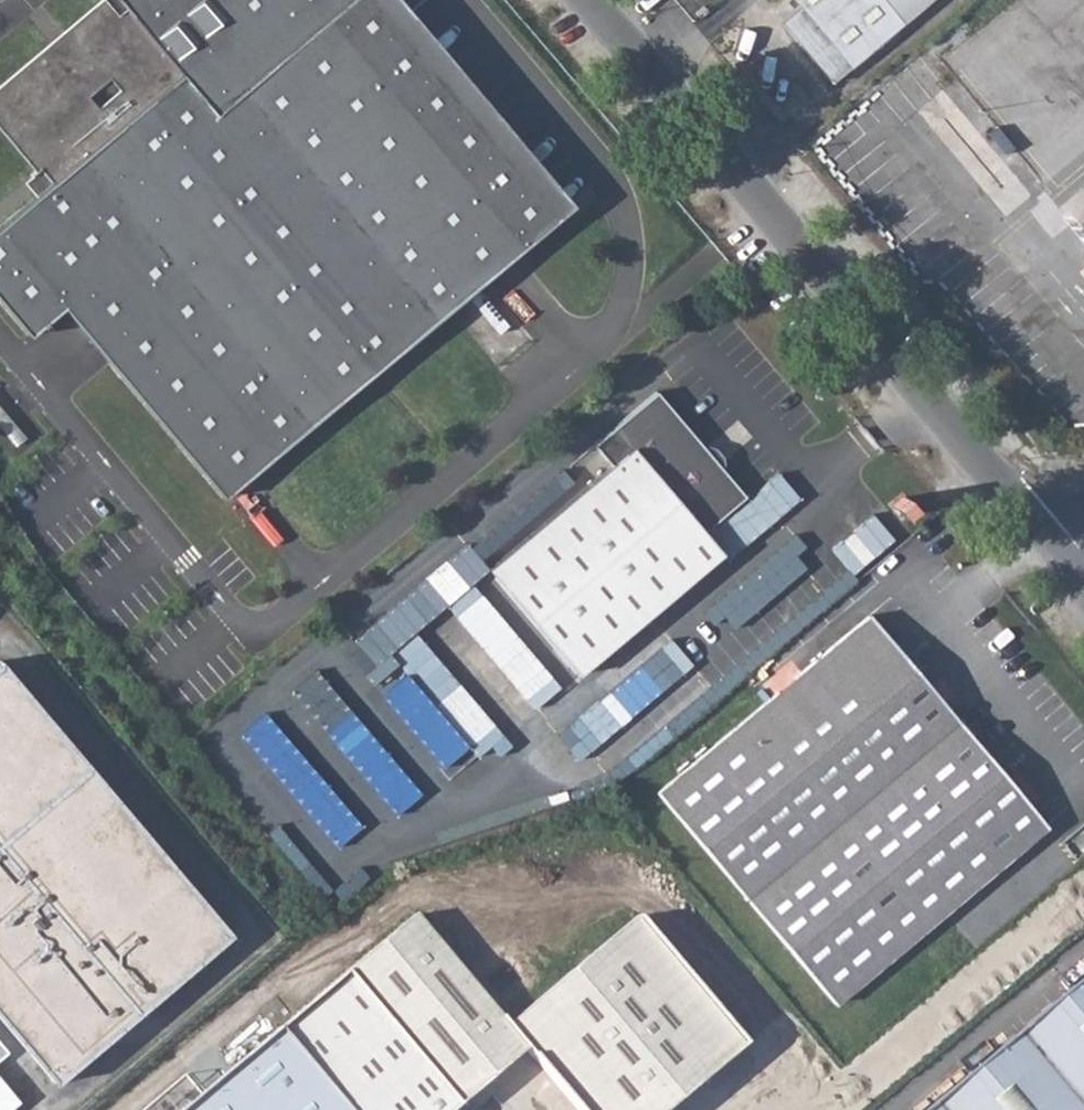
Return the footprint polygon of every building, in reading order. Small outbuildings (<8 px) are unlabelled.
[(77,27),(82,32),(46,62),(42,57),(0,92),(0,122),(39,168),(51,184),(37,196),(0,227),(0,303),(29,337),(63,309),(223,499),(555,219),(369,0),(110,0),(77,27)] [(0,85),(0,92),(42,57),(46,62),(82,32),(77,27),(110,0),(101,0),(0,85)] [(571,205),(398,0),(369,0),(555,219),(571,205)] [(800,8),(783,22),(832,80),(927,0),(793,0),(800,8)] [(35,172),(24,181),(37,196),(51,184),(39,168),(0,122),(0,131),(35,172)] [(706,445),(703,448),(656,391),(593,444),(611,466),(487,569),(577,674),(720,553),(702,532),(745,496),(720,467),(723,465),(721,456),(715,448),(706,445)] [(1047,826),(869,614),(657,792),(835,1003),(1047,826)] [(230,935),(0,662),(0,1018),(54,1082),(230,935)] [(279,1027),(202,1092),(186,1072),(141,1109),(453,1109),(526,1049),(578,1109),(667,1109),(745,1045),(637,915),(507,1024),(414,914),(279,1027)] [(925,1109),(1083,1109),(1083,976),(925,1109)] [(2,1091),(18,1077),(0,1055),(0,1109),(17,1109),(2,1091)]
